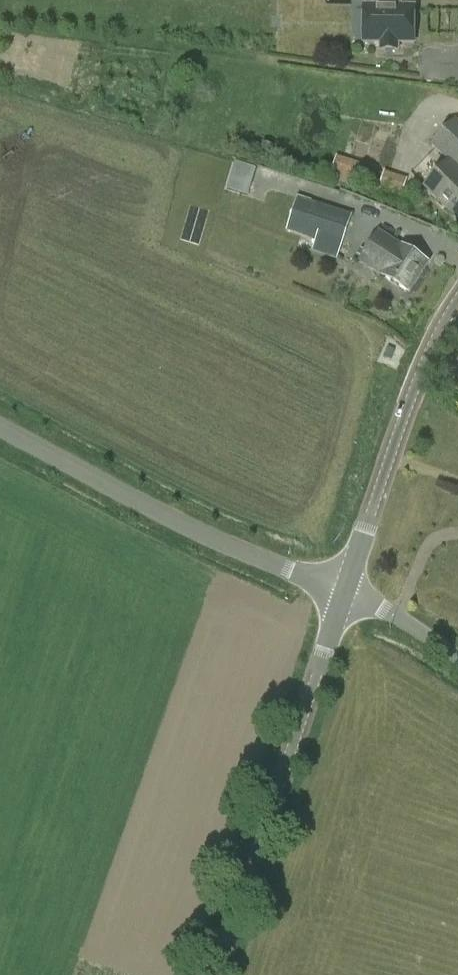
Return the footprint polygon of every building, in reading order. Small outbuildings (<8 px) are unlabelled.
[(415,44),(415,6),(401,6),(402,0),(378,0),(377,6),(364,6),(363,43),(380,43),(380,51),(399,51),(399,44),(415,44)] [(438,201),(457,182),(457,183),(457,124),(456,122),(433,145),(451,162),(425,188),(438,201)] [(353,181),(359,161),(339,155),(333,175),(353,181)] [(251,194),(259,168),(239,162),(231,188),(251,194)] [(382,189),(406,194),(410,176),(386,171),(382,189)] [(457,182),(438,201),(457,219),(457,183),(457,182)] [(303,234),(303,236),(316,240),(312,252),(338,261),(353,216),(299,198),(288,229),(303,234)] [(409,294),(428,264),(378,232),(359,262),(409,294)]
